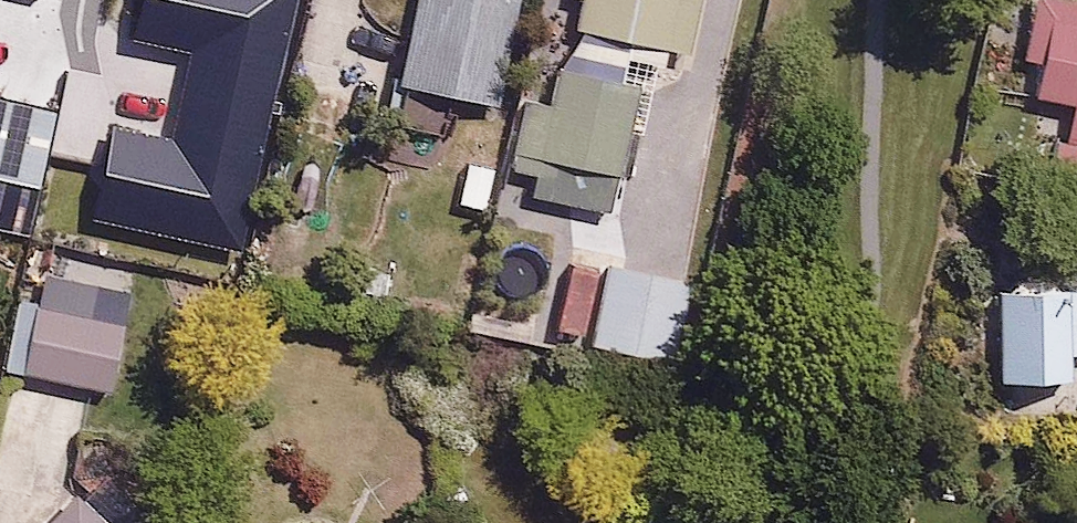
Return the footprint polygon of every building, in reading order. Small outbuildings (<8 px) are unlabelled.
[(403,81),(498,100),(519,0),(419,0),(403,81)] [(573,25),(688,53),(701,0),(579,0),(573,25)] [(1026,53),(1041,58),(1032,92),(1072,103),(1047,192),(1076,200),(1076,0),(1041,0),(1026,53)] [(139,16),(91,5),(72,82),(120,93),(139,16)] [(552,102),(521,95),(507,160),(538,167),(533,192),(610,208),(637,81),(560,64),(552,102)] [(43,184),(62,100),(0,86),(0,174),(43,184)] [(496,163),(457,157),(451,196),(490,202),(496,163)] [(692,272),(605,254),(587,341),(674,359),(692,272)] [(995,291),(998,381),(1073,378),(1073,353),(1076,352),(1076,288),(1055,289),(1054,274),(1015,275),(1015,290),(995,291)] [(0,345),(0,360),(116,391),(136,317),(17,284),(0,345)] [(77,492),(41,522),(104,522),(77,492)]
